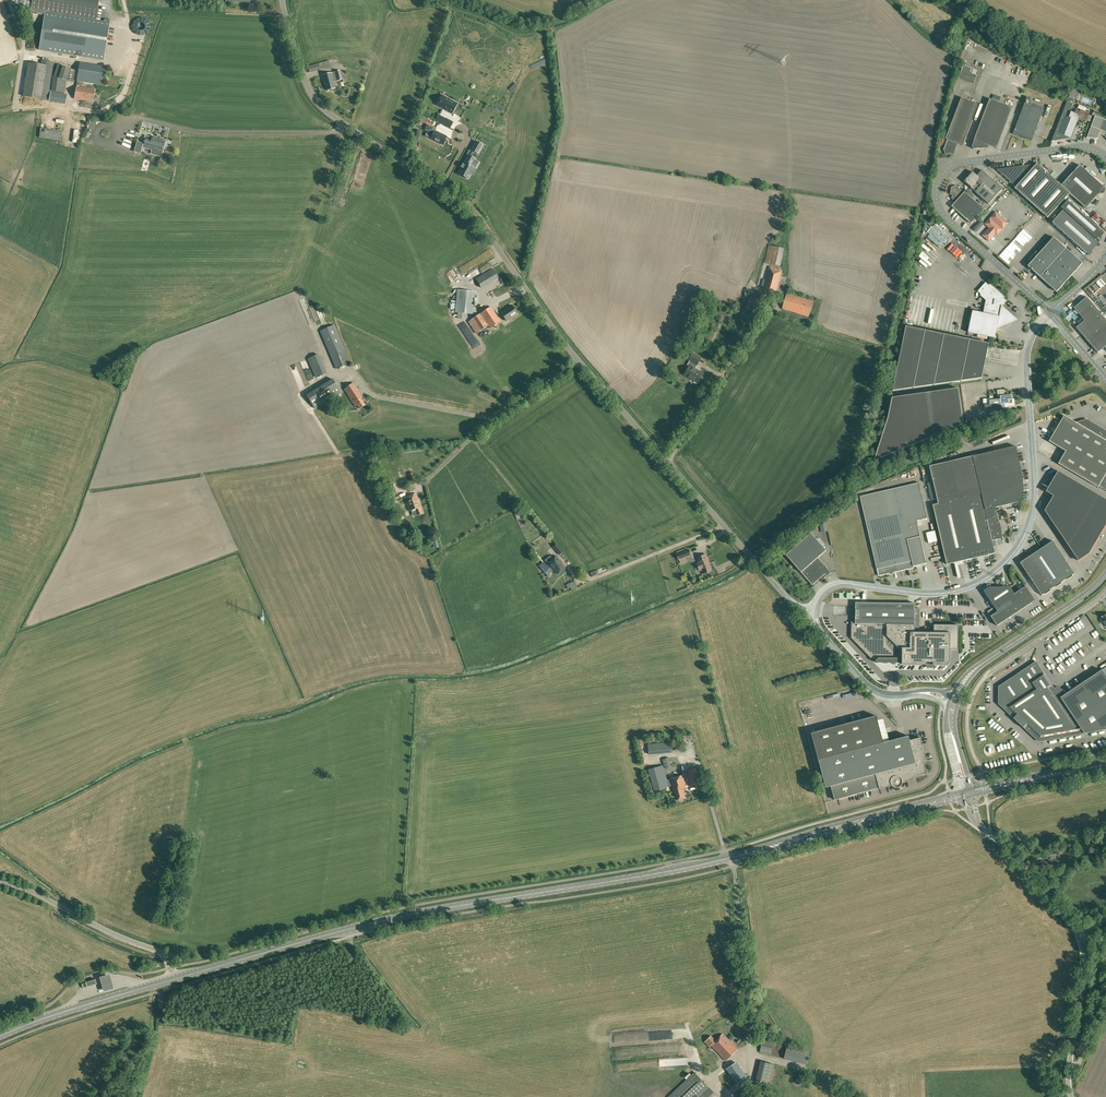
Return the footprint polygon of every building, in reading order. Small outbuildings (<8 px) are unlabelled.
[(99,0),(33,0),(31,10),(45,12),(39,50),(104,60),(110,20),(105,19),(105,21),(96,20),(99,0)] [(28,62),(23,96),(41,99),(45,75),(46,65),(47,61),(42,60),(41,64),(28,62)] [(82,82),(96,84),(96,81),(101,82),(103,66),(80,62),(77,81),(82,82)] [(318,64),(308,67),(309,72),(320,69),(320,67),(321,67),(321,69),(324,68),(325,68),(325,69),(330,68),(330,63),(324,64),(323,64),(323,62),(318,64)] [(54,76),(52,90),(56,91),(65,92),(66,81),(73,82),(76,70),(70,68),(63,66),(58,64),(54,76)] [(963,65),(960,72),(964,74),(962,79),(968,82),(973,85),(977,75),(972,73),(974,69),(969,68),(963,65)] [(334,81),(342,79),(340,70),(322,75),(324,84),(325,84),(326,90),(335,88),(334,81)] [(82,87),(82,82),(77,81),(74,99),(93,102),(95,89),(82,87)] [(1020,104),(1027,85),(1016,82),(1014,89),(1017,90),(1013,102),(1020,104)] [(55,101),(55,97),(66,99),(67,94),(50,92),(49,101),(55,101)] [(452,112),(455,108),(454,108),(456,104),(451,101),(442,97),(440,102),(439,101),(437,105),(440,107),(446,110),(452,113),(452,112)] [(1043,110),(1044,108),(1029,102),(1030,98),(1027,97),(1025,103),(1024,105),(1015,128),(1013,134),(1032,141),(1034,135),(1043,110)] [(961,98),(946,137),(946,139),(947,140),(944,150),(946,155),(955,151),(958,144),(962,145),(978,104),(961,98)] [(973,149),(988,149),(989,146),(996,148),(1012,107),(989,99),(974,140),(972,147),(973,149)] [(1067,110),(1065,115),(1076,120),(1077,116),(1080,118),(1086,120),(1089,113),(1085,112),(1086,108),(1084,107),(1079,105),(1078,109),(1077,109),(1075,113),(1074,115),(1072,114),(1073,113),(1069,111),(1067,110)] [(1064,109),(1051,142),(1052,142),(1052,141),(1052,140),(1055,141),(1056,141),(1060,140),(1061,139),(1064,140),(1065,136),(1069,138),(1069,139),(1070,139),(1070,138),(1077,120),(1076,120),(1065,115),(1067,110),(1064,109)] [(61,140),(62,132),(65,115),(43,112),(39,137),(61,140)] [(1100,130),(1105,132),(1105,120),(1095,116),(1087,137),(1087,138),(1098,138),(1097,138),(1100,130)] [(446,119),(443,124),(449,128),(452,122),(446,119)] [(416,120),(413,131),(419,133),(422,122),(416,120)] [(446,136),(435,131),(436,128),(427,124),(424,130),(427,132),(430,133),(431,131),(433,132),(430,139),(443,145),(445,140),(444,140),(446,136)] [(160,156),(162,150),(162,148),(163,148),(165,140),(152,137),(152,140),(145,138),(143,145),(153,148),(152,153),(160,156)] [(477,153),(482,145),(476,141),(472,150),(477,153)] [(471,174),(473,175),(475,170),(473,168),(474,168),(471,166),(475,160),(474,159),(474,158),(469,155),(464,164),(463,164),(461,167),(462,168),(461,169),(463,170),(460,174),(468,179),(471,174)] [(1015,188),(1028,200),(1048,218),(1069,193),(1086,208),(1104,187),(1080,165),(1061,185),(1037,163),(1036,164),(1035,164),(997,169),(996,170),(1016,187),(1015,188)] [(968,177),(964,181),(971,187),(971,188),(989,204),(1002,189),(982,170),(977,176),(973,172),(970,174),(968,175),(968,177)] [(964,218),(978,203),(965,192),(964,193),(956,186),(952,187),(950,194),(953,196),(951,198),(956,202),(952,206),(964,218)] [(1067,213),(1055,225),(1088,255),(1099,242),(1103,232),(1068,200),(1061,208),(1067,213)] [(984,209),(978,203),(964,218),(971,224),(984,209)] [(985,233),(982,235),(989,241),(995,233),(997,235),(1002,229),(1008,223),(996,212),(994,213),(990,218),(985,224),(989,228),(985,233)] [(1041,230),(1047,223),(1039,215),(1025,229),(1029,233),(1031,230),(1036,235),(1039,233),(1033,227),(1035,225),(1041,230)] [(1025,229),(1010,246),(1018,254),(1023,248),(1026,244),(1022,240),(1025,238),(1031,243),(1035,238),(1025,229)] [(1028,266),(1037,274),(1056,292),(1082,263),(1054,237),(1028,266)] [(1001,256),(1012,265),(1016,261),(1005,252),(1001,256)] [(761,286),(764,287),(763,288),(776,292),(782,270),(769,267),(765,281),(762,280),(761,286)] [(476,280),(479,285),(481,288),(498,278),(493,269),(476,280)] [(1004,297),(990,284),(989,285),(985,282),(977,291),(981,294),(980,295),(986,300),(983,313),(972,310),(968,332),(995,338),(997,327),(1013,322),(1014,317),(1002,306),(1006,301),(1003,298),(1004,297)] [(475,291),(457,290),(455,313),(458,313),(457,319),(466,319),(467,314),(473,314),(475,291)] [(813,302),(787,294),(782,308),(809,316),(813,302)] [(1087,297),(1074,308),(1084,320),(1076,327),(1098,353),(1105,347),(1105,348),(1105,320),(1087,297)] [(506,321),(517,314),(512,305),(501,313),(506,321)] [(490,329),(501,321),(491,306),(480,314),(470,320),(479,332),(488,326),(490,329)] [(730,319),(732,313),(720,308),(718,314),(730,319)] [(336,369),(350,363),(334,325),(320,331),(336,369)] [(989,343),(906,326),(893,391),(982,378),(989,343)] [(713,344),(717,335),(713,333),(709,342),(713,344)] [(320,353),(309,358),(318,378),(329,373),(320,353)] [(698,383),(703,374),(693,368),(695,364),(697,365),(701,358),(693,353),(689,360),(690,361),(687,365),(690,366),(684,374),(698,383)] [(341,393),(332,379),(306,395),(315,408),(341,393)] [(359,409),(365,405),(360,398),(362,397),(353,382),(344,389),(355,406),(357,405),(359,409)] [(963,424),(958,388),(892,398),(888,417),(874,461),(963,424)] [(1004,390),(997,390),(998,400),(1001,399),(1002,407),(1005,407),(1009,407),(1009,406),(1015,405),(1014,399),(1012,399),(1012,395),(1008,395),(1008,394),(1004,394),(1004,390)] [(990,404),(984,405),(985,412),(1002,411),(1002,407),(1001,399),(998,400),(990,400),(990,404)] [(342,411),(350,406),(347,402),(339,407),(342,411)] [(1049,441),(1066,451),(1058,463),(1098,487),(1099,486),(1105,490),(1105,430),(1087,419),(1076,422),(1064,415),(1049,441)] [(1000,526),(998,517),(996,507),(1023,501),(1023,478),(1020,466),(1016,446),(998,450),(981,454),(964,458),(947,462),(929,466),(934,486),(938,504),(933,505),(947,564),(995,553),(992,540),(1003,538),(1001,529),(1000,526)] [(1058,471),(1046,491),(1053,496),(1044,510),(1078,561),(1089,553),(1105,525),(1105,499),(1058,471)] [(412,484),(417,483),(413,472),(408,474),(412,484)] [(388,484),(384,486),(386,490),(387,490),(390,497),(388,497),(390,502),(391,502),(393,505),(399,502),(397,499),(399,499),(397,494),(394,487),(395,487),(391,479),(387,481),(388,484)] [(860,496),(868,531),(878,576),(914,568),(914,566),(926,563),(917,521),(927,518),(919,483),(860,496)] [(416,493),(404,498),(409,511),(415,509),(418,514),(423,512),(416,493)] [(937,541),(935,531),(926,533),(928,543),(937,541)] [(827,577),(831,573),(818,558),(826,550),(811,533),(786,555),(812,585),(825,574),(827,577)] [(1043,547),(1065,580),(1074,573),(1053,541),(1043,547)] [(556,544),(553,547),(559,555),(563,552),(556,544)] [(1065,580),(1043,547),(1031,555),(1043,573),(1053,588),(1065,580)] [(677,552),(677,553),(677,554),(679,561),(692,556),(689,549),(684,551),(683,549),(677,552)] [(699,562),(697,563),(698,565),(699,569),(700,571),(702,570),(703,574),(712,570),(708,562),(709,562),(706,554),(697,558),(699,562)] [(1043,573),(1031,555),(1020,562),(1032,581),(1043,573)] [(548,563),(548,564),(551,567),(553,570),(554,570),(557,574),(559,574),(561,572),(561,571),(565,568),(561,563),(561,562),(556,556),(552,560),(550,560),(548,562),(548,563)] [(1043,573),(1032,581),(1042,595),(1053,588),(1043,573)] [(1010,586),(988,587),(984,591),(994,607),(988,611),(997,626),(1035,600),(1026,586),(1014,594),(1010,586)] [(851,622),(851,638),(875,662),(875,661),(877,663),(879,660),(900,660),(900,663),(902,663),(902,664),(927,664),(927,662),(927,660),(933,660),(933,662),(933,665),(945,665),(945,664),(946,664),(947,664),(948,663),(949,662),(949,661),(949,660),(950,660),(950,649),(958,649),(958,625),(934,624),(934,632),(915,632),(915,623),(919,623),(919,608),(915,608),(915,603),(856,603),(855,622),(851,622)] [(997,705),(1011,717),(1012,716),(1017,721),(1016,722),(1019,724),(1020,723),(1024,727),(1023,729),(1037,742),(1078,734),(1105,729),(1105,667),(1102,670),(1100,671),(1064,695),(1063,694),(1061,691),(1060,689),(1056,688),(1055,688),(1054,688),(1053,688),(1053,689),(1035,661),(997,686),(997,705)] [(833,700),(837,698),(836,695),(823,699),(825,705),(833,702),(833,700)] [(813,705),(819,704),(818,701),(814,702),(814,701),(806,703),(808,709),(813,708),(813,705)] [(813,718),(816,729),(837,724),(834,712),(813,718)] [(811,733),(819,760),(826,787),(831,786),(835,800),(879,788),(879,789),(892,786),(894,787),(896,788),(898,787),(900,786),(901,785),(902,783),(915,780),(914,776),(916,776),(927,773),(924,763),(923,761),(927,760),(921,737),(910,740),(908,736),(883,743),(876,716),(811,733)] [(885,717),(879,719),(883,733),(888,731),(885,717)] [(671,742),(647,744),(648,755),(672,752),(671,742)] [(665,769),(672,767),(669,758),(662,759),(665,769)] [(683,789),(686,788),(683,775),(667,780),(663,765),(649,770),(655,791),(670,786),(670,785),(672,784),(674,791),(677,800),(685,798),(683,789)] [(701,784),(696,768),(686,771),(690,787),(701,784)] [(111,975),(100,978),(104,993),(115,990),(111,975)] [(86,983),(82,984),(83,988),(97,984),(95,979),(85,982),(86,983)] [(15,1034),(14,1031),(0,1037),(0,1041),(15,1034)] [(672,1031),(661,1031),(661,1040),(673,1040),(672,1031)] [(711,1036),(705,1042),(710,1047),(712,1045),(713,1047),(726,1061),(737,1050),(722,1034),(715,1041),(711,1036)] [(774,1042),(763,1039),(760,1052),(771,1055),(774,1042)] [(810,1051),(787,1045),(784,1058),(807,1064),(810,1051)] [(769,1086),(774,1064),(761,1061),(756,1082),(769,1086)] [(739,1067),(736,1063),(727,1069),(730,1074),(737,1083),(746,1077),(739,1067)] [(718,1096),(709,1088),(694,1072),(668,1096),(718,1096)]
